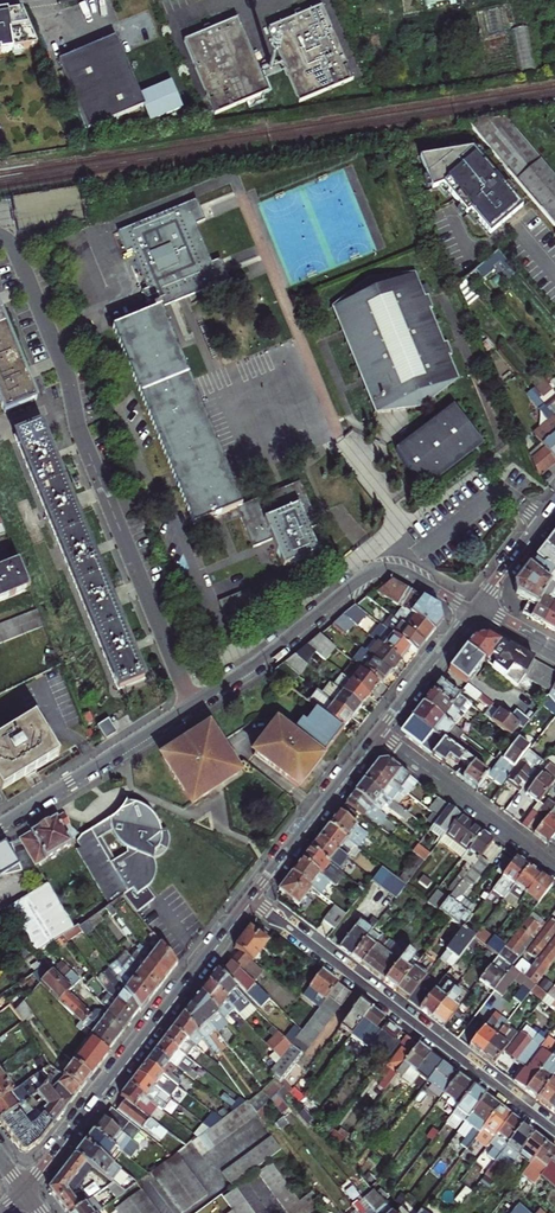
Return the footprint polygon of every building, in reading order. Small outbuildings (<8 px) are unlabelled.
[(300,102),(354,78),(323,5),(269,28),(300,102)] [(39,48),(24,13),(0,17),(0,56),(2,56),(2,55),(14,53),(14,52),(39,48)] [(216,115),(270,93),(238,19),(185,42),(216,115)] [(528,27),(510,31),(519,71),(537,68),(528,27)] [(84,52),(112,121),(147,107),(153,122),(183,109),(173,85),(143,98),(118,38),(84,52)] [(112,121),(84,52),(61,62),(90,131),(112,121)] [(520,209),(473,153),(421,160),(435,193),(451,187),(490,233),(520,209)] [(517,180),(541,209),(554,224),(554,177),(540,160),(517,180)] [(243,504),(218,444),(161,306),(230,278),(221,258),(211,262),(196,224),(205,220),(196,198),(120,230),(129,251),(133,250),(148,288),(142,290),(150,311),(113,326),(194,524),(236,507),(252,546),(271,538),(282,565),(317,551),(307,528),(316,524),(299,481),(243,504)] [(366,380),(378,412),(423,406),(457,381),(447,358),(452,355),(450,349),(447,342),(442,343),(429,310),(434,308),(431,302),(429,295),(424,297),(415,275),(373,278),(338,305),(348,332),(366,380)] [(6,410),(37,397),(0,305),(0,394),(6,410)] [(554,417),(554,392),(547,399),(537,386),(533,390),(539,398),(554,417)] [(531,458),(533,463),(539,477),(554,463),(554,417),(539,398),(536,402),(551,419),(544,425),(545,427),(538,432),(547,444),(531,458)] [(411,472),(428,489),(483,446),(473,425),(456,411),(402,453),(411,472)] [(41,423),(16,433),(119,690),(144,680),(41,423)] [(554,557),(554,538),(546,549),(554,557)] [(554,576),(554,557),(546,549),(537,562),(554,576)] [(31,588),(19,560),(0,568),(0,600),(31,588)] [(554,590),(554,576),(537,562),(530,571),(550,588),(554,591),(554,590)] [(523,616),(531,621),(550,588),(530,571),(517,587),(519,601),(529,607),(523,616)] [(394,579),(380,590),(412,609),(437,628),(444,619),(439,602),(394,579)] [(248,587),(218,599),(225,617),(255,605),(248,587)] [(554,607),(554,591),(550,588),(531,621),(543,628),(554,608),(554,607)] [(359,603),(346,614),(357,623),(360,625),(370,612),(359,603)] [(0,623),(0,642),(46,624),(39,608),(0,623)] [(554,608),(543,628),(554,634),(554,633),(554,608)] [(412,609),(404,621),(428,640),(437,628),(412,609)] [(394,613),(386,624),(413,645),(420,651),(428,640),(404,621),(394,613)] [(335,623),(349,634),(357,623),(346,614),(335,623)] [(375,636),(381,641),(403,658),(413,645),(386,624),(385,624),(375,636)] [(339,645),(322,632),(310,643),(329,658),(339,645)] [(366,647),(373,652),(381,641),(375,636),(366,647)] [(476,640),(468,650),(486,664),(521,691),(524,686),(511,676),(517,669),(510,664),(508,667),(495,657),(504,646),(490,638),(476,640)] [(381,641),(373,652),(395,669),(403,658),(381,641)] [(366,647),(357,659),(385,681),(395,669),(373,652),(366,647)] [(468,650),(450,673),(468,686),(486,664),(468,650)] [(298,652),(286,662),(301,673),(310,661),(298,652)] [(301,673),(286,662),(274,672),(291,685),(301,673)] [(526,681),(532,685),(542,668),(535,664),(526,681)] [(350,675),(372,692),(380,682),(358,665),(350,675)] [(542,668),(532,685),(538,688),(547,671),(542,668)] [(372,692),(350,675),(344,670),(335,681),(364,704),(372,692)] [(547,671),(538,688),(544,692),(554,674),(547,671)] [(544,692),(551,695),(554,688),(554,675),(554,674),(544,692)] [(333,680),(324,691),(355,715),(364,704),(335,681),(333,680)] [(481,715),(442,684),(433,695),(465,720),(470,713),(478,719),(481,715)] [(310,699),(320,707),(346,727),(355,715),(324,691),(319,687),(310,699)] [(494,706),(469,687),(463,694),(478,705),(479,702),(491,711),(485,718),(493,723),(516,742),(525,731),(511,721),(500,713),(499,714),(493,709),(494,706)] [(456,731),(465,720),(433,695),(424,706),(456,731)] [(244,704),(214,724),(223,738),(254,719),(244,704)] [(456,731),(424,706),(413,720),(445,744),(450,748),(461,734),(456,731)] [(346,727),(320,707),(310,720),(307,718),(296,732),(281,721),(258,751),(302,784),(346,727)] [(517,713),(511,721),(525,731),(531,723),(517,713)] [(4,789),(62,754),(39,716),(0,739),(0,782),(4,789)] [(111,718),(101,725),(109,737),(119,731),(111,718)] [(433,759),(445,744),(413,720),(405,730),(407,738),(433,759)] [(516,742),(493,723),(490,727),(504,738),(498,745),(508,753),(516,742)] [(214,724),(167,754),(197,801),(244,770),(223,738),(214,724)] [(530,751),(520,743),(505,763),(502,761),(489,778),(503,789),(507,784),(516,772),(515,771),(530,751)] [(489,778),(450,748),(445,744),(433,759),(446,769),(451,763),(459,769),(462,766),(467,769),(469,776),(464,782),(477,793),(489,778)] [(516,772),(507,784),(521,795),(544,764),(531,753),(516,772)] [(380,764),(375,771),(408,797),(418,784),(390,762),(380,764)] [(408,797),(375,771),(366,783),(399,808),(408,797)] [(540,808),(554,788),(554,777),(548,771),(528,798),(540,808)] [(399,808),(366,783),(357,794),(382,814),(387,808),(404,821),(408,815),(399,808)] [(348,805),(370,821),(374,825),(382,814),(357,794),(348,805)] [(450,809),(439,801),(430,813),(441,821),(450,809)] [(87,834),(82,840),(86,847),(82,849),(115,904),(128,895),(142,912),(160,897),(152,887),(156,883),(159,879),(161,873),(161,868),(161,864),(159,859),(164,858),(168,855),(171,853),(173,848),(175,844),(175,840),(174,835),(172,831),(167,830),(163,821),(160,816),(156,811),(151,808),(144,802),(143,804),(138,803),(132,802),(131,804),(129,808),(126,810),(122,813),(87,834)] [(524,829),(548,848),(550,845),(554,839),(554,808),(550,804),(539,818),(535,815),(524,829)] [(348,805),(331,828),(359,850),(369,837),(361,832),(370,821),(348,805)] [(441,821),(435,829),(446,837),(462,818),(450,809),(441,821)] [(66,812),(24,837),(40,862),(74,841),(73,838),(77,836),(81,831),(74,825),(66,812)] [(462,818),(446,837),(440,845),(462,862),(463,861),(483,835),(462,818)] [(402,828),(393,821),(387,828),(396,835),(402,828)] [(322,839),(350,861),(359,850),(331,828),(322,839)] [(483,835),(463,861),(471,867),(470,869),(473,871),(481,861),(494,843),(483,835)] [(340,874),(350,861),(322,839),(312,852),(340,874)] [(6,877),(26,869),(15,841),(0,847),(0,881),(6,877)] [(312,852),(303,863),(331,885),(333,887),(336,882),(334,881),(340,874),(312,852)] [(418,858),(399,881),(407,888),(425,864),(418,858)] [(383,869),(373,861),(369,866),(380,874),(383,869)] [(472,921),(474,918),(454,904),(459,901),(468,889),(473,888),(489,867),(481,861),(473,871),(440,913),(452,923),(464,932),(472,921)] [(500,909),(503,905),(530,870),(518,861),(484,905),(486,906),(496,893),(501,897),(495,905),(500,909)] [(294,875),(314,890),(322,896),(331,885),(303,863),(294,875)] [(380,874),(374,881),(373,883),(381,889),(391,875),(383,869),(380,874)] [(527,898),(541,879),(530,870),(503,905),(515,914),(521,906),(527,898)] [(300,907),(314,890),(294,875),(281,892),(300,907)] [(391,875),(381,889),(389,895),(399,881),(391,875)] [(423,876),(418,882),(431,892),(436,886),(423,876)] [(553,889),(541,879),(527,898),(539,907),(553,889)] [(399,881),(389,895),(397,901),(407,888),(399,881)] [(79,926),(51,882),(11,907),(16,914),(39,952),(79,926)] [(539,907),(527,898),(521,906),(532,916),(539,907)] [(325,923),(336,932),(347,917),(337,908),(325,923)] [(507,949),(499,959),(513,970),(516,966),(546,927),(532,916),(507,949)] [(484,930),(472,921),(464,932),(475,941),(484,930)] [(361,923),(341,950),(353,958),(373,932),(370,930),(361,923)] [(528,954),(536,960),(554,935),(554,926),(552,923),(528,954)] [(487,950),(495,940),(489,935),(492,931),(486,927),(484,930),(475,941),(487,950)] [(181,961),(157,930),(150,936),(158,949),(153,956),(169,977),(181,961)] [(242,954),(257,967),(269,953),(266,950),(270,946),(252,931),(238,949),(242,954)] [(373,932),(353,958),(363,967),(383,940),(373,932)] [(475,941),(464,932),(448,952),(460,961),(475,941)] [(386,984),(408,956),(404,953),(397,962),(392,959),(394,956),(384,949),(388,944),(383,940),(363,967),(386,984)] [(507,949),(495,940),(487,950),(499,959),(507,949)] [(531,970),(524,979),(536,988),(554,963),(554,942),(539,962),(538,961),(531,970)] [(169,977),(153,956),(144,943),(141,945),(142,947),(138,950),(147,964),(145,967),(161,988),(169,977)] [(386,984),(398,993),(418,967),(424,960),(412,950),(408,956),(386,984)] [(44,960),(39,952),(29,959),(37,972),(47,965),(44,960)] [(127,962),(137,975),(154,996),(161,988),(145,967),(135,953),(127,962)] [(259,968),(257,967),(242,954),(234,963),(250,979),(259,968)] [(52,973),(44,981),(64,1001),(73,991),(83,978),(65,959),(57,968),(50,956),(44,960),(47,965),(52,973)] [(495,993),(513,970),(499,959),(481,983),(495,993)] [(250,979),(234,963),(226,972),(265,1011),(269,1006),(299,1036),(304,1031),(250,979)] [(518,968),(516,966),(513,970),(524,979),(531,970),(522,963),(518,968)] [(47,965),(37,972),(29,977),(39,988),(44,981),(52,973),(47,965)] [(418,967),(398,993),(410,1002),(427,980),(430,976),(418,967)] [(524,979),(513,970),(495,993),(502,998),(513,984),(515,985),(517,983),(531,994),(536,988),(524,979)] [(220,972),(211,983),(237,1011),(239,1013),(246,1006),(256,1016),(260,1012),(220,972)] [(309,996),(323,1007),(325,1005),(331,998),(340,986),(323,973),(307,993),(310,995),(309,996)] [(154,996),(137,975),(129,987),(143,1007),(144,1009),(154,996)] [(438,989),(421,1011),(433,1020),(455,992),(459,987),(447,978),(438,989)] [(410,1002),(421,1011),(438,989),(427,980),(410,1002)] [(237,1011),(211,983),(203,994),(230,1025),(243,1039),(248,1034),(233,1015),(237,1011)] [(340,986),(331,998),(337,1003),(347,991),(340,986)] [(136,1017),(143,1007),(129,987),(120,999),(136,1017)] [(548,997),(536,988),(531,994),(543,1003),(548,997)] [(136,1017),(120,999),(112,989),(104,1000),(112,1009),(128,1027),(136,1017)] [(29,999),(33,995),(27,991),(16,999),(16,1001),(21,1009),(29,999)] [(73,991),(64,1001),(77,1014),(85,1004),(73,991)] [(347,991),(337,1003),(343,1008),(353,996),(347,991)] [(462,997),(455,992),(433,1020),(445,1030),(459,1012),(453,1008),(462,997)] [(219,1035),(230,1025),(203,994),(195,1004),(216,1031),(219,1035)] [(343,1008),(337,1003),(331,998),(325,1005),(338,1015),(343,1008)] [(38,1011),(29,999),(21,1009),(28,1019),(38,1011)] [(363,1003),(341,1030),(352,1038),(356,1033),(373,1011),(363,1003)] [(85,1004),(77,1014),(84,1021),(87,1024),(88,1023),(89,1020),(93,1016),(95,1013),(85,1004)] [(216,1031),(195,1004),(187,1015),(199,1033),(216,1057),(220,1053),(210,1037),(216,1031)] [(332,1022),(338,1015),(325,1005),(323,1007),(319,1011),(332,1022)] [(128,1027),(112,1009),(112,1010),(111,1012),(106,1008),(98,1008),(95,1013),(93,1016),(120,1038),(127,1029),(128,1027)] [(327,1029),(332,1022),(319,1011),(314,1018),(327,1029)] [(373,1011),(356,1033),(368,1043),(385,1021),(373,1011)] [(187,1015),(175,1030),(188,1041),(191,1043),(199,1033),(187,1015)] [(112,1049),(120,1038),(93,1016),(89,1020),(98,1029),(94,1035),(96,1036),(112,1049)] [(482,1058),(502,1031),(497,1027),(501,1021),(496,1017),(470,1049),(482,1058)] [(321,1036),(327,1029),(314,1018),(309,1025),(321,1036)] [(389,1024),(369,1051),(387,1065),(401,1048),(402,1047),(395,1042),(402,1034),(389,1024)] [(304,1031),(316,1042),(321,1036),(309,1025),(304,1031)] [(506,1027),(502,1031),(482,1058),(494,1067),(508,1049),(503,1044),(512,1032),(506,1027)] [(533,1056),(535,1057),(546,1043),(528,1029),(507,1056),(524,1068),(533,1056)] [(188,1041),(175,1030),(166,1041),(188,1058),(193,1063),(195,1059),(182,1048),(188,1041)] [(298,1038),(311,1049),(316,1042),(304,1031),(299,1036),(298,1038)] [(269,1045),(279,1055),(283,1059),(279,1066),(272,1074),(281,1084),(282,1085),(298,1065),(305,1056),(292,1044),(281,1033),(269,1045)] [(96,1036),(78,1059),(96,1073),(113,1050),(112,1049),(96,1036)] [(292,1044),(305,1056),(311,1049),(298,1038),(292,1044)] [(386,1084),(389,1086),(397,1077),(412,1056),(407,1052),(414,1043),(408,1039),(402,1047),(401,1048),(403,1049),(382,1076),(389,1081),(386,1084)] [(166,1041),(157,1053),(178,1070),(188,1058),(166,1041)] [(443,1065),(419,1047),(412,1056),(397,1077),(401,1080),(410,1070),(428,1084),(430,1082),(443,1065)] [(0,1068),(0,1103),(22,1087),(37,1076),(48,1068),(55,1062),(48,1052),(10,1081),(0,1068)] [(525,1077),(518,1086),(527,1092),(552,1059),(542,1052),(526,1073),(525,1077)] [(157,1053),(149,1064),(170,1080),(179,1087),(184,1080),(175,1073),(178,1070),(157,1053)] [(283,1059),(279,1055),(274,1060),(279,1066),(283,1059)] [(527,1092),(537,1101),(554,1078),(554,1055),(552,1059),(527,1092)] [(78,1059),(68,1073),(85,1087),(96,1073),(78,1059)] [(66,1079),(63,1083),(78,1096),(85,1087),(68,1073),(55,1062),(48,1068),(56,1078),(59,1073),(66,1079)] [(170,1080),(149,1064),(140,1075),(163,1093),(170,1099),(179,1087),(170,1080)] [(430,1082),(446,1094),(459,1078),(443,1065),(430,1082)] [(186,1068),(182,1073),(195,1082),(198,1078),(186,1068)] [(163,1093),(140,1075),(132,1086),(145,1096),(163,1110),(164,1108),(161,1105),(163,1103),(159,1099),(163,1093)] [(446,1094),(445,1096),(457,1107),(455,1110),(458,1112),(475,1090),(459,1078),(446,1094)] [(537,1101),(548,1108),(554,1099),(554,1078),(537,1101)] [(22,1087),(0,1103),(0,1116),(3,1120),(32,1099),(46,1088),(41,1082),(27,1093),(22,1087)] [(63,1083),(54,1095),(70,1107),(78,1096),(63,1083)] [(279,1095),(285,1089),(282,1085),(281,1084),(272,1092),(277,1097),(279,1095)] [(127,1101),(136,1108),(145,1096),(132,1086),(123,1097),(127,1101)] [(46,1088),(32,1099),(41,1111),(46,1108),(57,1123),(70,1107),(54,1095),(46,1088)] [(300,1105),(290,1094),(285,1089),(279,1095),(294,1113),(306,1128),(313,1121),(300,1105)] [(500,1110),(475,1090),(458,1112),(448,1124),(456,1131),(463,1123),(473,1131),(461,1147),(464,1149),(460,1154),(463,1157),(484,1131),(500,1110)] [(266,1095),(252,1108),(257,1115),(264,1108),(271,1102),(266,1095)] [(271,1102),(286,1120),(294,1113),(279,1095),(277,1097),(271,1102)] [(45,1139),(57,1123),(46,1108),(41,1111),(32,1099),(3,1120),(24,1149),(33,1149),(45,1139)] [(136,1108),(127,1101),(119,1111),(144,1130),(146,1127),(162,1140),(168,1133),(151,1119),(148,1117),(136,1108)] [(290,1125),(286,1120),(271,1102),(264,1108),(267,1113),(281,1132),(290,1125)] [(245,1104),(242,1107),(252,1121),(258,1117),(257,1115),(252,1108),(247,1103),(245,1104)] [(252,1121),(242,1107),(236,1111),(246,1125),(252,1121)] [(267,1113),(264,1108),(257,1115),(258,1117),(260,1120),(267,1113)] [(141,1131),(113,1109),(96,1132),(123,1153),(128,1157),(132,1152),(127,1148),(141,1131)] [(500,1110),(484,1131),(492,1137),(487,1143),(490,1146),(492,1144),(512,1119),(500,1110)] [(234,1113),(229,1116),(239,1130),(246,1125),(236,1111),(234,1113)] [(229,1116),(223,1121),(234,1134),(239,1130),(229,1116)] [(512,1119),(492,1144),(495,1146),(485,1159),(484,1158),(479,1165),(482,1167),(487,1161),(494,1167),(524,1128),(512,1119)] [(222,1121),(217,1125),(227,1139),(234,1134),(223,1121),(222,1121)] [(196,1128),(192,1132),(200,1138),(205,1134),(211,1130),(204,1125),(199,1130),(196,1128)] [(217,1125),(212,1129),(222,1143),(227,1139),(217,1125)] [(338,1127),(329,1139),(339,1151),(350,1136),(338,1127)] [(508,1171),(519,1157),(530,1166),(547,1146),(524,1128),(494,1167),(486,1177),(494,1183),(505,1169),(508,1171)] [(222,1143),(212,1129),(211,1130),(205,1134),(215,1147),(222,1143)] [(87,1143),(114,1165),(123,1153),(96,1132),(87,1143)] [(215,1147),(205,1134),(200,1138),(209,1152),(215,1147)] [(266,1142),(275,1154),(282,1149),(272,1137),(266,1142)] [(209,1152),(200,1138),(193,1143),(203,1156),(209,1152)] [(187,1148),(176,1139),(166,1151),(174,1157),(179,1154),(187,1148)] [(259,1147),(268,1159),(275,1154),(266,1142),(259,1147)] [(138,1185),(114,1165),(87,1143),(77,1155),(113,1183),(127,1193),(138,1185)] [(520,1179),(532,1189),(542,1177),(552,1164),(554,1160),(554,1152),(547,1146),(530,1166),(520,1179)] [(263,1163),(268,1159),(259,1147),(254,1151),(263,1163)] [(256,1168),(263,1163),(254,1151),(247,1156),(256,1168)] [(174,1157),(165,1164),(170,1171),(184,1161),(179,1154),(174,1157)] [(51,1189),(68,1212),(75,1212),(94,1198),(101,1192),(97,1187),(77,1200),(69,1191),(69,1185),(82,1170),(105,1189),(113,1183),(77,1155),(51,1189)] [(250,1173),(256,1168),(247,1156),(240,1161),(250,1173)] [(170,1171),(175,1178),(189,1168),(184,1161),(170,1171)] [(244,1178),(250,1173),(240,1161),(234,1165),(244,1178)] [(385,1205),(393,1212),(405,1212),(401,1209),(430,1172),(418,1162),(385,1205)] [(165,1164),(153,1174),(158,1180),(170,1171),(165,1164)] [(552,1164),(542,1177),(554,1189),(554,1166),(552,1164)] [(238,1182),(244,1178),(234,1165),(228,1170),(238,1182)] [(259,1175),(268,1187),(281,1177),(272,1166),(259,1175)] [(175,1178),(181,1185),(194,1175),(189,1168),(175,1178)] [(232,1187),(238,1182),(228,1170),(223,1174),(232,1187)] [(158,1180),(163,1187),(175,1178),(170,1171),(158,1180)] [(194,1175),(181,1185),(186,1191),(199,1182),(194,1175)] [(281,1177),(268,1187),(272,1194),(286,1184),(281,1177)] [(163,1187),(168,1194),(181,1185),(175,1178),(163,1187)] [(186,1191),(191,1198),(204,1189),(199,1182),(186,1191)] [(272,1194),(277,1199),(290,1190),(286,1184),(272,1194)] [(181,1185),(168,1194),(173,1201),(186,1191),(181,1185)] [(191,1198),(196,1204),(208,1195),(204,1189),(191,1198)] [(277,1199),(281,1205),(294,1196),(290,1190),(277,1199)] [(148,1198),(143,1191),(130,1200),(135,1207),(148,1198)] [(186,1191),(173,1201),(178,1208),(191,1198),(186,1191)] [(235,1211),(247,1203),(238,1191),(225,1200),(235,1211)] [(372,1209),(375,1212),(393,1212),(385,1205),(375,1192),(369,1197),(376,1206),(372,1209)] [(281,1205),(285,1211),(298,1202),(294,1196),(281,1205)] [(75,1212),(100,1212),(104,1211),(94,1198),(75,1212)] [(139,1212),(142,1212),(153,1205),(148,1198),(135,1207),(139,1212)] [(178,1208),(182,1212),(185,1212),(196,1204),(191,1198),(178,1208)] [(119,1212),(127,1212),(135,1207),(130,1200),(117,1210),(119,1212)] [(287,1212),(298,1212),(304,1209),(298,1202),(285,1211),(287,1212)] [(236,1212),(246,1212),(251,1209),(247,1203),(235,1211),(236,1212)] [(358,1203),(354,1207),(359,1212),(367,1212),(358,1203)] [(142,1212),(156,1212),(158,1211),(153,1205),(142,1212)]
